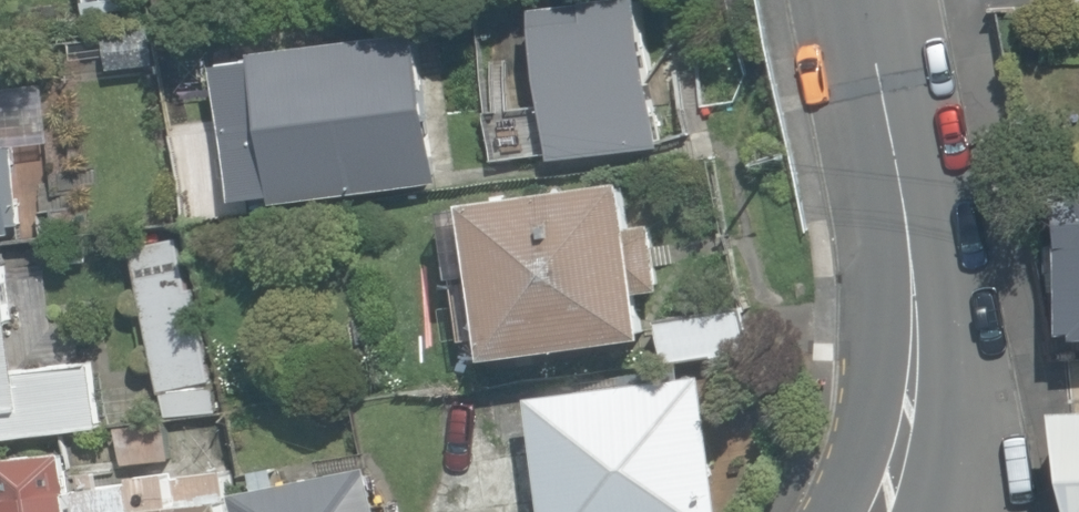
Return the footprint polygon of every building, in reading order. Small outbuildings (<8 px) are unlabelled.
[(101,29),(109,79),(153,72),(145,22),(101,29)] [(426,33),(212,64),(232,201),(446,170),(426,33)] [(465,210),(476,292),(458,295),(465,345),(483,343),(487,370),(639,349),(617,189),(465,210)] [(1066,193),(1071,342),(1078,342),(1078,192),(1066,193)] [(188,235),(127,247),(160,415),(221,403),(188,235)] [(745,310),(659,322),(666,367),(751,355),(745,310)] [(7,376),(0,314),(0,443),(104,430),(97,366),(7,376)] [(528,399),(541,511),(721,511),(706,379),(528,399)] [(1065,420),(1070,511),(1078,511),(1078,419),(1065,420)] [(0,463),(0,504),(1,511),(61,511),(55,457),(0,463)] [(238,483),(243,511),(384,511),(375,459),(238,483)] [(220,504),(148,511),(221,511),(220,504)]
